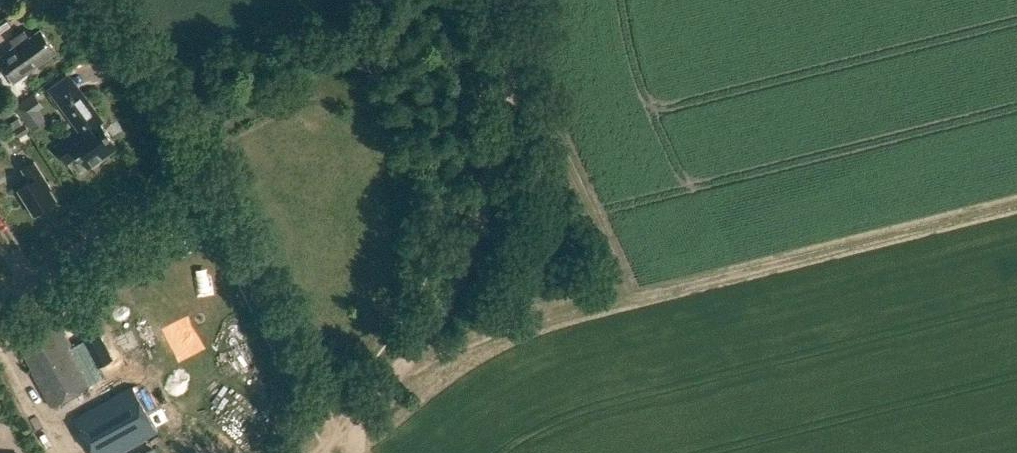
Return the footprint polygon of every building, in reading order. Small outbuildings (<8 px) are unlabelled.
[(5,72),(15,85),(31,74),(29,71),(57,51),(41,30),(30,37),(25,30),(11,40),(15,46),(3,55),(12,68),(5,72)] [(69,76),(51,89),(84,133),(74,141),(70,135),(55,146),(67,163),(80,153),(89,167),(92,165),(93,167),(106,157),(105,155),(118,146),(100,122),(102,121),(69,76)] [(35,94),(18,107),(34,128),(44,121),(36,110),(43,105),(35,94)] [(31,181),(19,189),(35,214),(57,200),(50,189),(52,188),(34,160),(23,168),(31,181)] [(58,324),(18,346),(51,406),(97,381),(91,369),(98,366),(98,367),(113,359),(92,320),(77,328),(83,339),(70,346),(58,324)] [(95,452),(121,452),(159,432),(133,385),(75,417),(95,452)]
